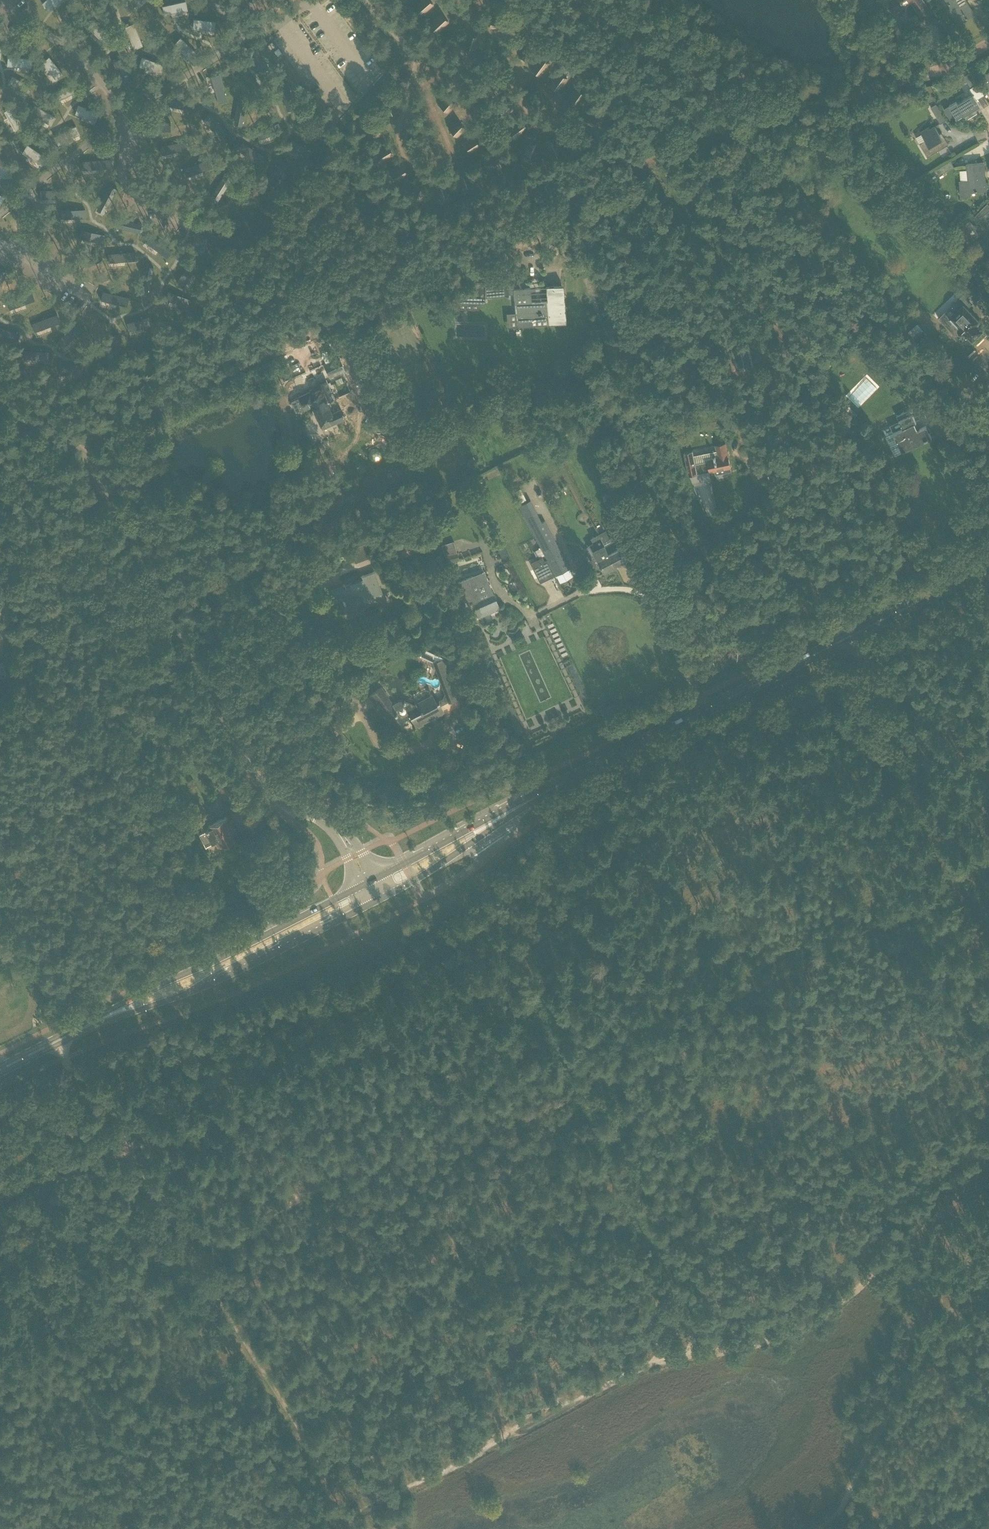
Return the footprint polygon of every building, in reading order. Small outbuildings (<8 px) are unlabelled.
[(42,3),(48,10),(59,0),(46,0),(42,3)] [(121,5),(127,12),(141,0),(127,0),(121,5)] [(433,5),(430,2),(428,0),(422,0),(414,7),(422,15),(433,5)] [(923,0),(890,0),(886,2),(894,14),(911,2),(923,19),(932,13),(923,0)] [(952,9),(950,10),(954,18),(957,16),(960,23),(974,14),(965,0),(946,0),(952,9)] [(185,1),(162,6),(164,15),(187,10),(185,1)] [(439,33),(448,23),(444,19),(440,14),(430,24),(439,33)] [(489,29),(505,30),(506,18),(490,17),(490,23),(489,29)] [(194,19),(192,28),(214,30),(215,21),(194,19)] [(93,20),(87,27),(103,42),(109,35),(93,20)] [(133,23),(125,27),(134,49),(142,45),(133,23)] [(474,52),(478,37),(473,36),(467,34),(463,49),(474,52)] [(180,38),(174,44),(191,61),(197,54),(180,38)] [(530,59),(532,44),(520,42),(518,58),(524,58),(530,59)] [(254,44),(247,49),(261,73),(267,69),(269,68),(254,44)] [(8,56),(7,65),(31,68),(32,59),(8,56)] [(49,57),(42,63),(56,80),(63,74),(49,57)] [(142,57),(139,65),(161,74),(164,65),(142,57)] [(540,76),(549,63),(539,57),(530,69),(535,73),(540,76)] [(122,58),(113,62),(122,82),(130,79),(122,58)] [(979,73),(988,90),(988,72),(987,73),(985,70),(979,73)] [(973,94),(957,103),(956,101),(949,106),(956,118),(963,114),(966,119),(977,113),(974,109),(980,105),(976,99),(984,95),(971,72),(965,76),(972,87),(969,89),(973,94)] [(559,92),(567,79),(557,73),(549,85),(553,88),(559,92)] [(219,74),(210,76),(218,103),(227,101),(219,74)] [(12,76),(8,84),(27,95),(31,87),(12,76)] [(288,82),(279,85),(287,111),(291,109),(295,108),(288,82)] [(70,84),(49,94),(53,102),(74,92),(70,84)] [(585,94),(575,87),(566,101),(571,104),(576,108),(585,94)] [(238,96),(233,124),(238,125),(242,126),(247,98),(238,96)] [(448,112),(455,104),(445,96),(438,105),(443,109),(448,112)] [(170,97),(168,105),(184,109),(195,111),(196,103),(170,97)] [(381,104),(386,116),(392,113),(396,112),(391,100),(381,104)] [(495,111),(501,119),(512,112),(509,107),(506,103),(495,111)] [(938,108),(936,104),(931,107),(933,111),(936,116),(940,123),(946,120),(938,108)] [(35,105),(30,113),(51,125),(55,117),(35,105)] [(78,105),(75,113),(96,121),(99,112),(78,105)] [(12,106),(4,111),(15,130),(23,125),(12,106)] [(597,117),(582,112),(580,117),(579,122),(594,127),(597,117)] [(209,113),(203,119),(213,131),(220,139),(227,134),(209,113)] [(515,138),(527,130),(524,125),(520,120),(508,129),(515,138)] [(457,137),(465,129),(456,121),(448,129),(452,133),(457,137)] [(170,122),(143,123),(143,131),(171,131),(170,122)] [(370,122),(367,135),(378,137),(380,129),(381,124),(370,122)] [(278,123),(256,131),(259,139),(272,134),(281,131),(278,123)] [(75,126),(54,136),(58,145),(80,134),(75,126)] [(925,140),(919,144),(927,157),(939,150),(941,149),(948,145),(944,137),(941,138),(939,134),(935,126),(930,129),(929,127),(920,131),(922,134),(925,140)] [(564,135),(570,148),(579,144),(574,130),(569,133),(564,135)] [(473,136),(464,142),(468,149),(470,153),(480,147),(473,136)] [(551,140),(545,142),(550,157),(562,153),(557,138),(551,140)] [(291,139),(287,147),(299,154),(307,159),(312,151),(291,139)] [(189,140),(159,146),(161,155),(177,151),(191,148),(189,140)] [(533,142),(527,140),(522,157),(534,160),(539,144),(533,142)] [(239,146),(237,150),(251,158),(260,164),(265,156),(242,142),(239,146)] [(27,144),(22,152),(42,166),(47,158),(27,144)] [(384,162),(393,155),(389,150),(386,145),(377,151),(384,162)] [(494,169),(495,157),(483,157),(483,160),(483,169),(494,169)] [(110,159),(82,160),(83,169),(111,168),(110,159)] [(209,159),(184,168),(187,176),(202,171),(212,168),(209,159)] [(281,159),(267,179),(274,184),(282,173),(288,164),(281,159)] [(955,168),(951,161),(937,169),(941,174),(950,169),(955,168)] [(967,164),(968,180),(959,181),(961,197),(970,196),(969,192),(986,190),(985,181),(984,181),(983,171),(984,171),(984,162),(967,164)] [(0,165),(0,174),(11,174),(11,165),(0,165)] [(397,181),(408,176),(405,171),(402,165),(392,170),(397,181)] [(906,166),(903,174),(911,177),(915,169),(906,166)] [(473,184),(469,173),(466,174),(457,177),(461,189),(473,184)] [(224,174),(210,197),(217,201),(232,179),(224,174)] [(109,184),(96,209),(104,213),(117,188),(109,184)] [(439,199),(450,194),(446,184),(441,186),(435,188),(439,199)] [(410,196),(421,201),(425,190),(420,188),(414,185),(410,196)] [(68,189),(40,190),(40,199),(68,198),(68,189)] [(264,190),(240,193),(241,201),(255,199),(265,198),(264,190)] [(987,203),(973,217),(977,222),(988,211),(988,205),(987,203)] [(85,209),(61,209),(61,218),(85,218),(85,209)] [(115,218),(113,226),(140,233),(142,224),(115,218)] [(237,218),(215,226),(218,234),(231,229),(240,225),(237,218)] [(969,220),(957,232),(968,244),(975,238),(969,233),(975,226),(969,220)] [(196,227),(191,251),(199,253),(205,229),(196,227)] [(81,229),(79,238),(102,243),(104,235),(81,229)] [(150,235),(145,242),(158,251),(167,257),(172,250),(150,235)] [(134,251),(108,253),(109,262),(124,261),(135,260),(134,251)] [(190,261),(176,281),(184,286),(197,266),(190,261)] [(145,265),(138,293),(147,295),(153,267),(145,265)] [(456,293),(456,303),(457,303),(479,304),(485,304),(485,298),(508,297),(508,295),(513,294),(515,313),(516,327),(519,326),(530,325),(529,315),(547,314),(548,324),(566,323),(563,285),(562,285),(561,285),(546,286),(545,286),(546,301),(531,302),(530,288),(513,289),(512,279),(485,281),(485,283),(458,282),(457,293),(456,293)] [(103,291),(101,300),(116,303),(127,306),(129,297),(103,291)] [(168,291),(165,298),(177,304),(186,308),(190,300),(168,291)] [(32,292),(6,301),(9,309),(35,300),(32,292)] [(964,293),(957,300),(958,300),(959,299),(964,304),(963,304),(962,305),(963,306),(964,305),(970,300),(964,293)] [(939,317),(938,318),(955,336),(959,333),(961,334),(964,334),(965,333),(966,333),(965,334),(966,335),(967,334),(972,340),(984,329),(980,325),(977,322),(979,321),(970,312),(967,308),(964,305),(963,306),(962,305),(963,304),(962,305),(950,317),(946,313),(940,318),(939,317)] [(57,314),(32,323),(35,331),(60,322),(57,314)] [(150,316),(127,323),(129,331),(152,325),(150,316)] [(75,324),(56,342),(62,348),(81,330),(75,324)] [(931,339),(917,324),(908,332),(918,343),(915,346),(919,350),(931,339)] [(16,342),(20,334),(0,327),(0,336),(16,342)] [(115,333),(99,350),(105,356),(122,339),(115,333)] [(26,350),(25,358),(48,361),(49,352),(26,350)] [(330,377),(344,371),(339,358),(325,364),(330,377)] [(84,364),(59,366),(60,375),(84,372),(84,364)] [(310,391),(303,394),(298,396),(304,410),(310,408),(309,406),(312,405),(322,428),(345,418),(341,409),(332,413),(327,403),(334,400),(326,380),(319,383),(323,394),(313,399),(310,391)] [(444,407),(448,414),(460,408),(456,401),(444,407)] [(903,428),(886,436),(891,446),(895,455),(903,451),(902,450),(924,439),(925,440),(928,438),(928,437),(930,436),(931,436),(929,432),(927,427),(926,426),(919,429),(917,430),(914,423),(916,422),(910,409),(901,413),(897,415),(903,428)] [(853,410),(850,414),(854,418),(858,414),(853,410)] [(709,469),(709,471),(730,467),(728,457),(725,443),(716,445),(718,456),(716,456),(715,455),(714,455),(714,457),(695,461),(693,450),(684,452),(688,474),(709,469)] [(365,469),(372,457),(367,454),(359,466),(365,469)] [(611,507),(620,503),(614,490),(605,494),(611,507)] [(542,522),(530,528),(540,547),(544,555),(547,559),(555,575),(556,574),(569,568),(544,520),(542,522)] [(610,539),(603,542),(616,567),(627,561),(620,548),(634,540),(629,530),(623,533),(623,532),(610,538),(610,539)] [(397,542),(404,557),(426,545),(419,531),(397,542)] [(603,542),(602,539),(588,546),(592,555),(595,553),(606,573),(616,567),(603,542)] [(352,548),(359,568),(373,562),(366,543),(352,548)] [(504,546),(498,549),(503,560),(509,558),(504,546)] [(457,552),(445,556),(447,563),(459,560),(457,552)] [(533,566),(532,567),(540,582),(555,575),(547,559),(544,561),(533,566)] [(344,584),(344,585),(326,591),(330,603),(340,599),(339,596),(347,593),(351,603),(365,598),(367,605),(385,599),(375,571),(362,575),(363,579),(356,581),(357,584),(352,586),(351,583),(346,585),(345,583),(344,584)] [(488,585),(479,589),(473,575),(458,582),(468,605),(478,601),(481,608),(476,610),(479,617),(499,609),(488,585)] [(388,696),(381,686),(369,695),(394,729),(403,722),(403,721),(410,717),(414,726),(443,711),(440,705),(448,701),(448,702),(459,698),(442,658),(432,662),(444,693),(443,695),(442,696),(442,697),(442,698),(441,698),(434,702),(431,695),(413,704),(410,702),(406,701),(404,700),(403,700),(401,700),(400,700),(399,701),(398,701),(397,701),(395,702),(391,705),(386,698),(388,696)] [(482,692),(472,696),(475,703),(485,699),(482,692)] [(317,718),(329,720),(331,706),(319,704),(317,718)] [(331,724),(337,731),(344,726),(338,719),(331,724)] [(350,773),(347,779),(352,782),(355,775),(350,773)] [(225,816),(217,821),(208,826),(209,828),(198,834),(205,846),(215,841),(218,846),(236,837),(225,816)]
